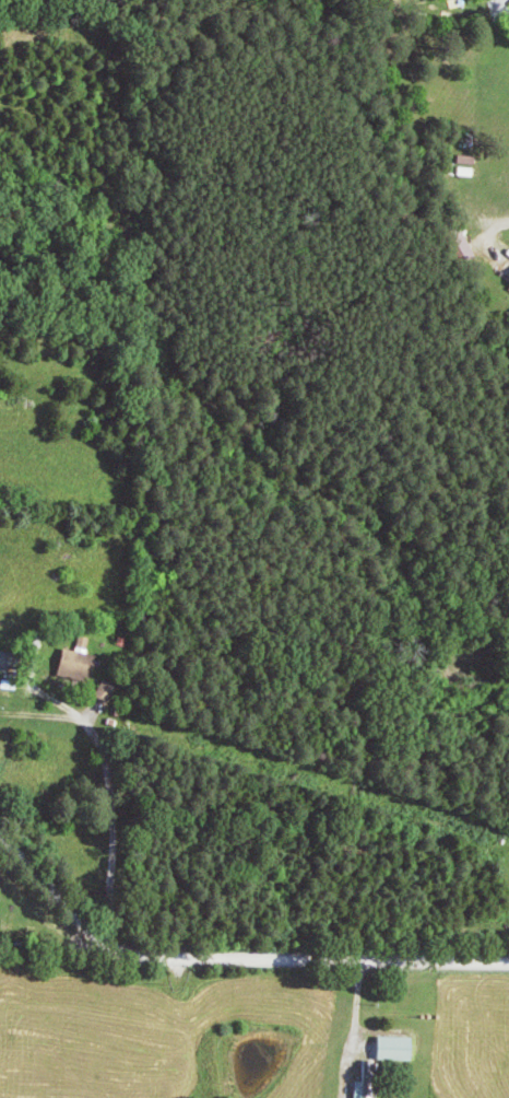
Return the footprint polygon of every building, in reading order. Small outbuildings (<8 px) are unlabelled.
[(477,156),(460,154),(459,163),(477,164),(477,156)] [(460,263),(478,255),(464,225),(446,233),(460,263)] [(69,674),(102,679),(106,654),(73,648),(69,674)] [(4,669),(27,673),(30,653),(0,649),(0,663),(5,663),(4,669)] [(103,696),(117,701),(124,683),(110,678),(103,696)] [(418,1037),(379,1036),(379,1059),(417,1060),(418,1037)] [(357,1097),(374,1097),(373,1080),(356,1081),(357,1097)]
